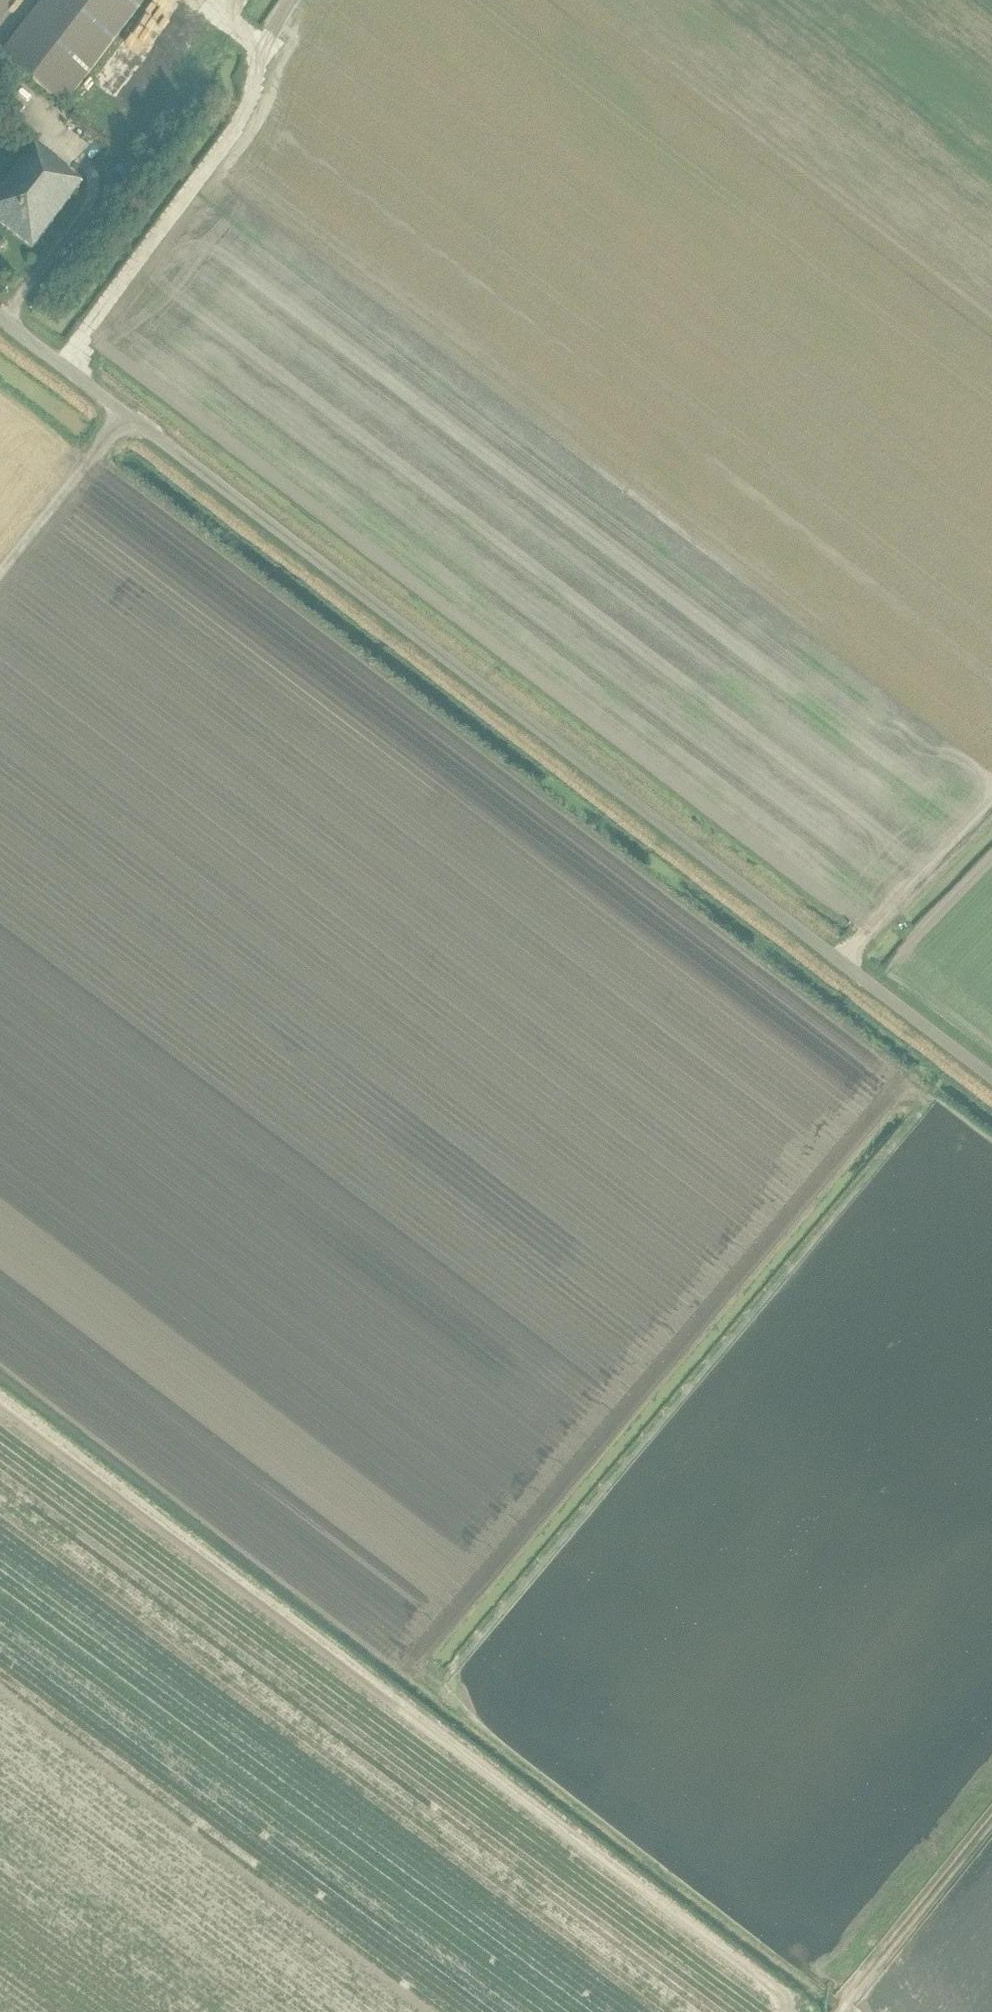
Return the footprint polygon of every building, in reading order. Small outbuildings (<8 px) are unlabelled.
[(0,52),(0,57),(64,106),(145,0),(40,0),(0,52)] [(34,144),(0,188),(0,224),(32,248),(81,182),(66,173),(68,170),(34,144)]
